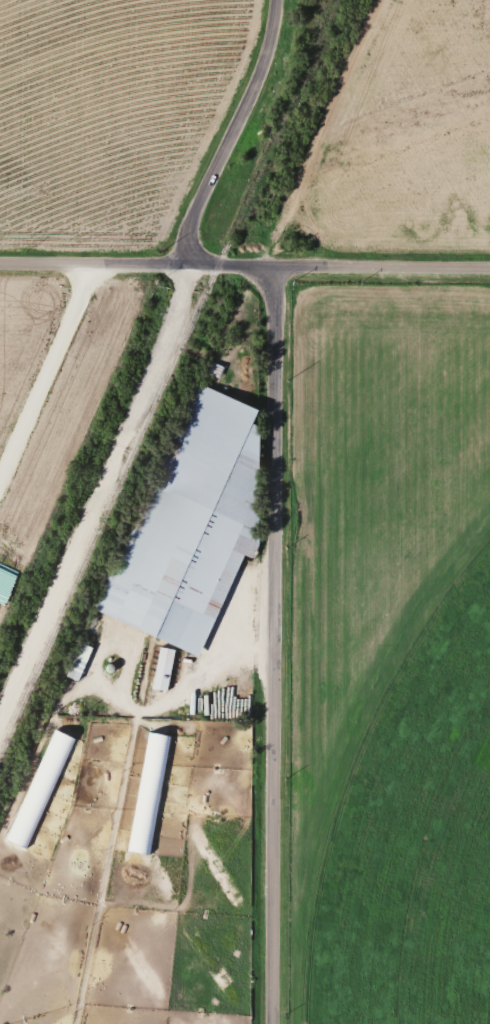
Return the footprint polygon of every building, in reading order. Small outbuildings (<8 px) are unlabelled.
[(203,654),(240,556),(253,556),(257,547),(256,495),(260,485),(262,426),(255,424),(261,409),(196,383),(191,383),(97,613),(203,654)] [(67,677),(80,681),(89,646),(76,643),(67,677)] [(174,649),(158,646),(150,688),(166,691),(174,649)] [(6,840),(27,849),(73,738),(52,729),(6,840)] [(168,736),(146,732),(128,851),(151,854),(168,736)]
